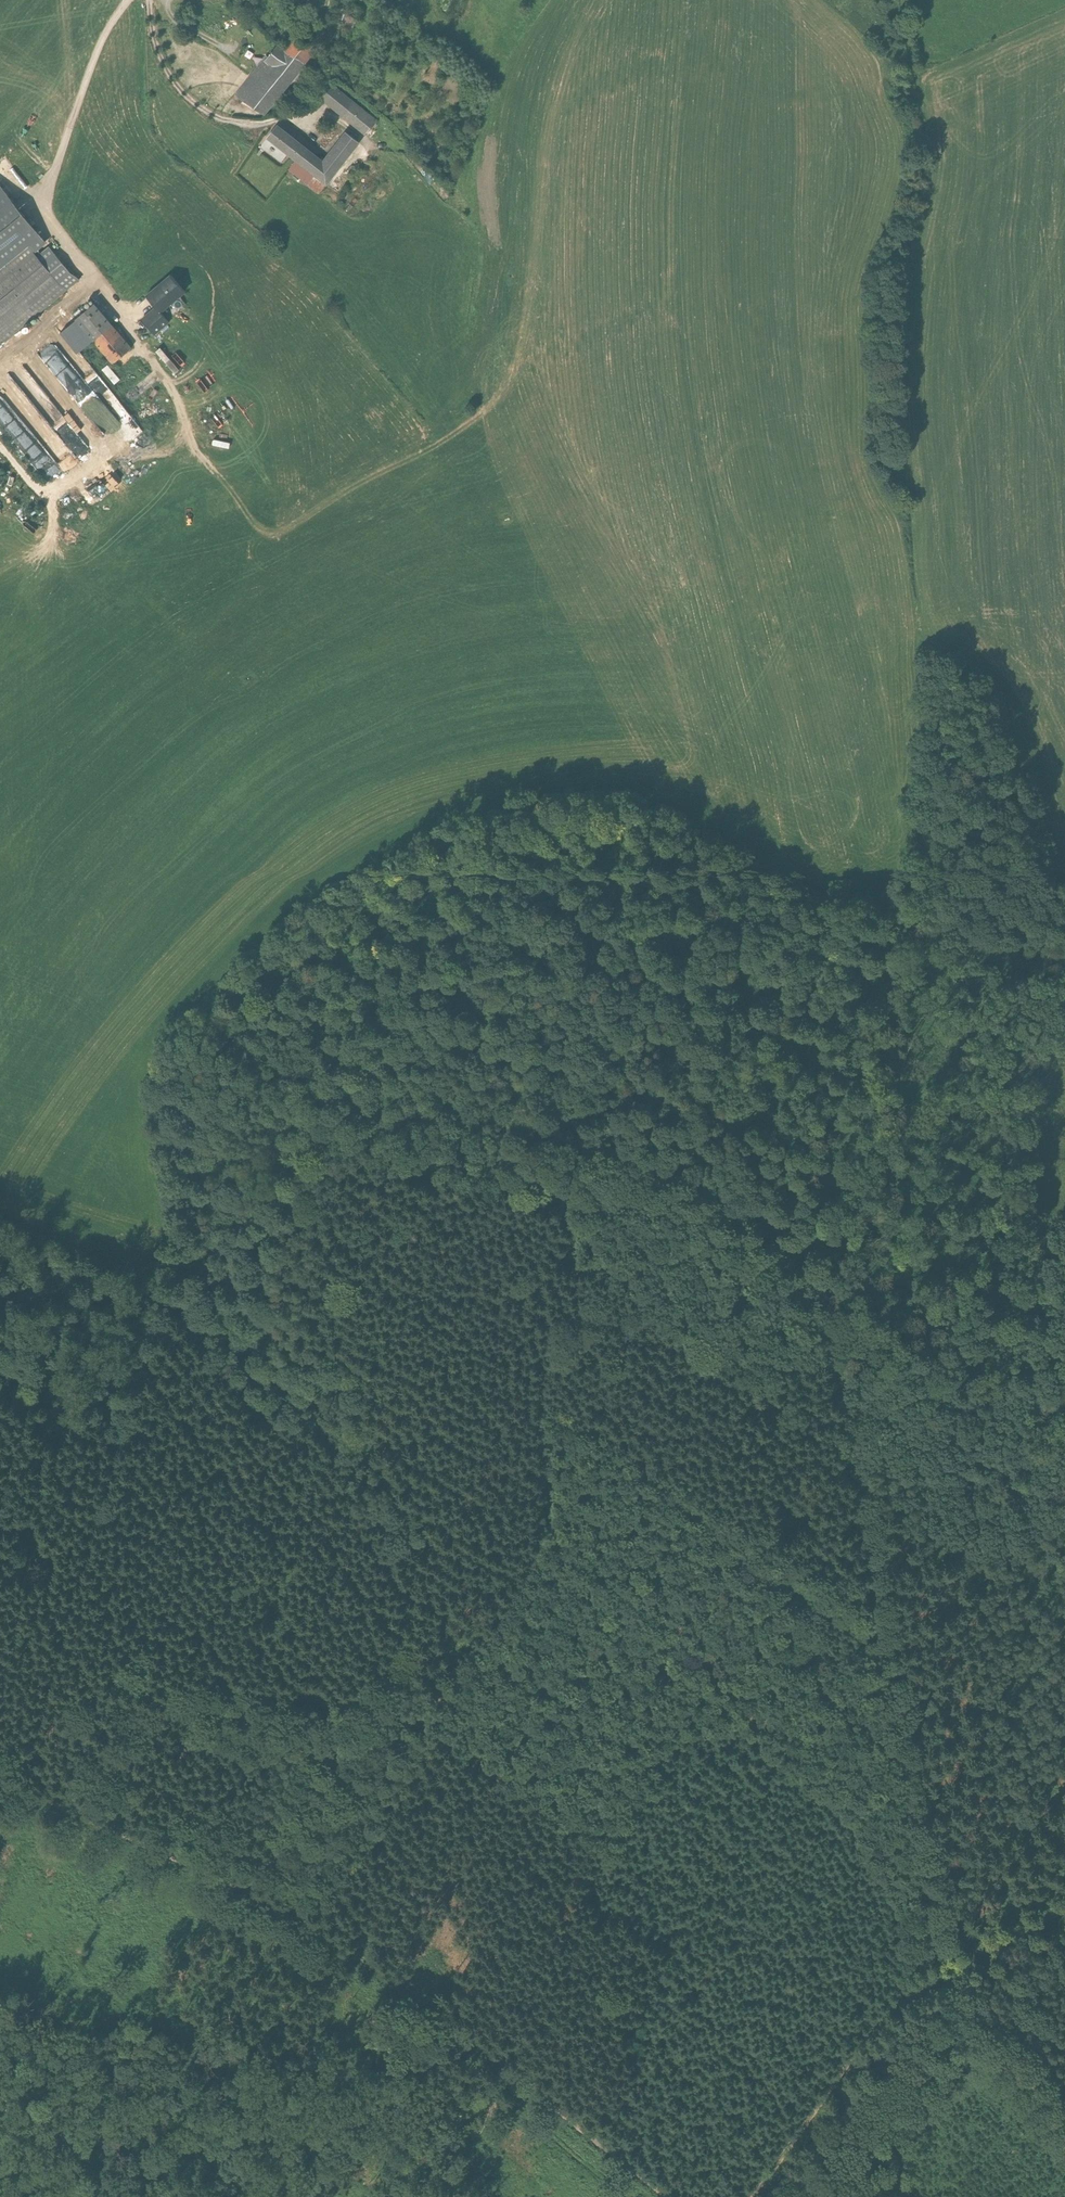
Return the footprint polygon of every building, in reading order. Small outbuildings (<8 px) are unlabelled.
[(264,116),(314,54),(295,38),(286,50),(278,44),(267,59),(263,56),(234,92),(264,116)] [(363,135),(376,120),(333,86),(338,79),(319,64),(301,85),(363,135)] [(325,187),(359,144),(344,133),(321,162),(276,126),(266,139),(294,161),(296,163),(325,187)] [(325,187),(296,163),(289,172),(318,195),(325,187)] [(0,177),(0,346),(71,287),(41,251),(53,241),(0,177)] [(145,296),(153,305),(140,317),(156,335),(170,322),(160,312),(185,290),(170,274),(145,296)] [(157,384),(97,305),(79,319),(138,398),(157,384)] [(163,344),(159,347),(176,370),(179,367),(163,344)] [(46,479),(106,437),(43,349),(12,370),(52,426),(36,437),(1,387),(0,388),(0,414),(46,479)] [(116,382),(121,378),(111,362),(105,366),(116,382)] [(101,377),(93,384),(103,396),(111,388),(101,377)] [(158,441),(117,395),(94,416),(109,433),(108,433),(134,463),(158,441)] [(9,471),(0,460),(0,479),(9,471)] [(104,495),(117,485),(110,475),(96,485),(104,495)]
